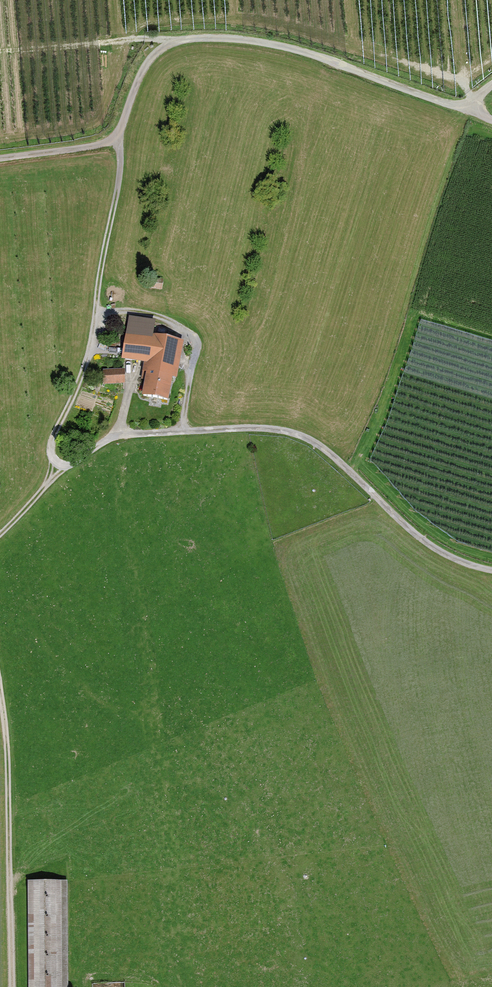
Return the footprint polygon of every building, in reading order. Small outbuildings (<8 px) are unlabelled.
[(156,322),(130,318),(123,359),(147,364),(141,397),(169,402),(172,381),(177,382),(184,343),(153,338),(156,322)] [(124,370),(102,371),(103,385),(125,384),(124,370)] [(31,881),(30,986),(65,986),(66,882),(31,881)]
